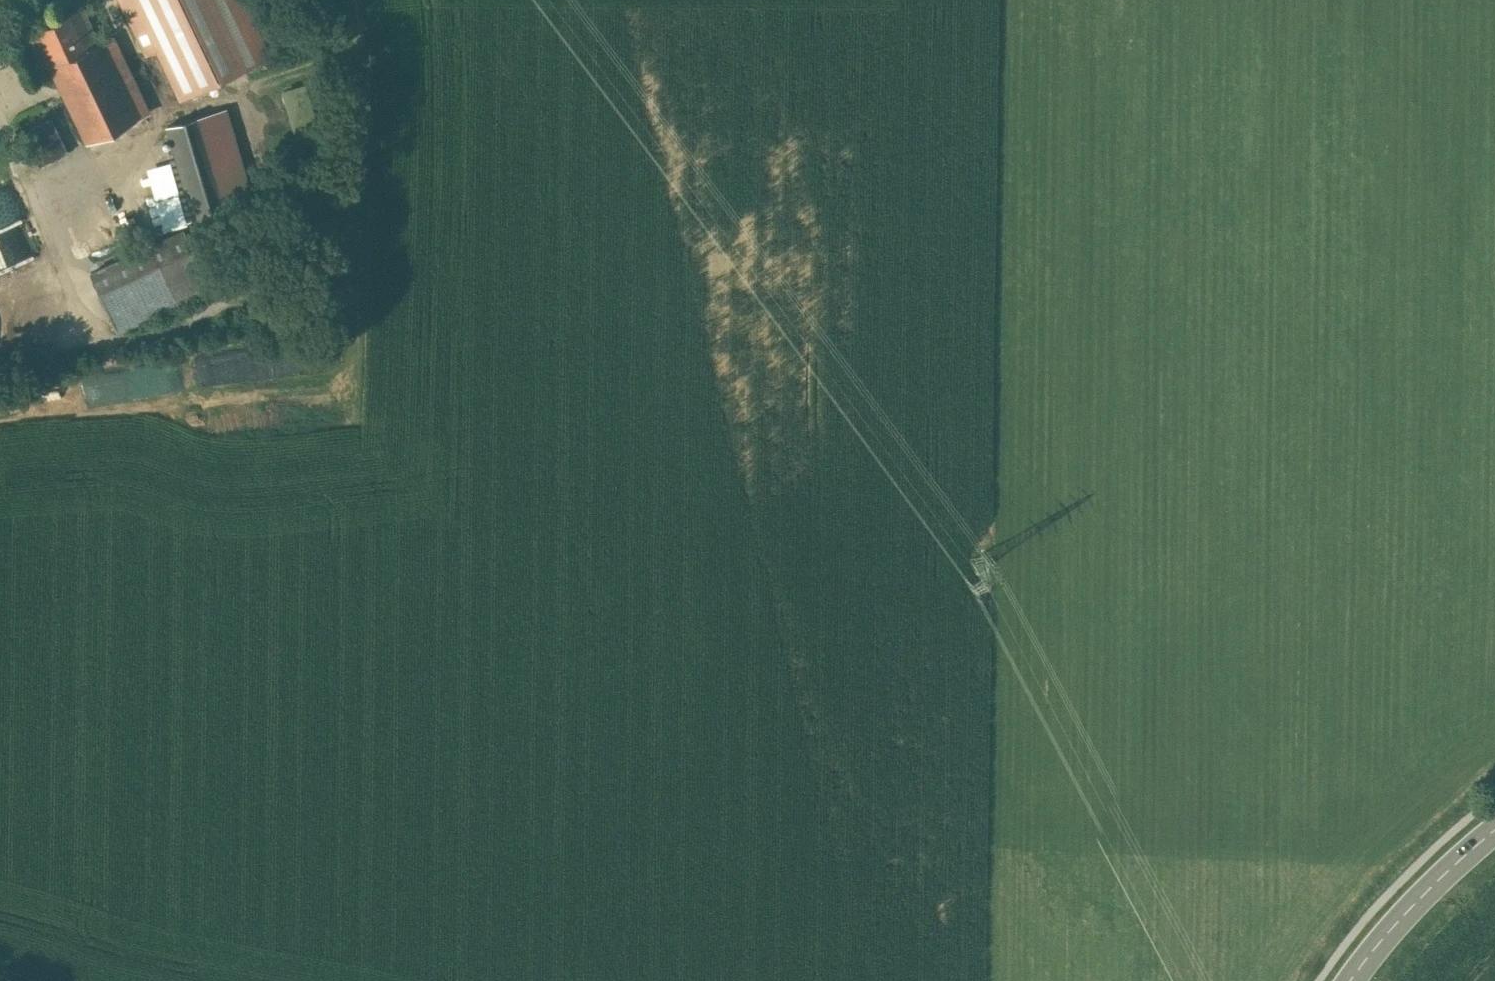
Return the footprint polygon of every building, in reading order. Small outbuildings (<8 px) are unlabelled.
[(212,0),(121,0),(145,51),(155,46),(179,97),(244,67),(212,0)] [(148,112),(111,36),(99,42),(82,7),(27,34),(36,51),(43,48),(87,141),(148,112)] [(256,218),(224,109),(166,126),(198,235),(256,218)] [(49,119),(24,131),(39,164),(65,152),(49,119)] [(182,230),(90,273),(118,332),(209,289),(182,230)]
